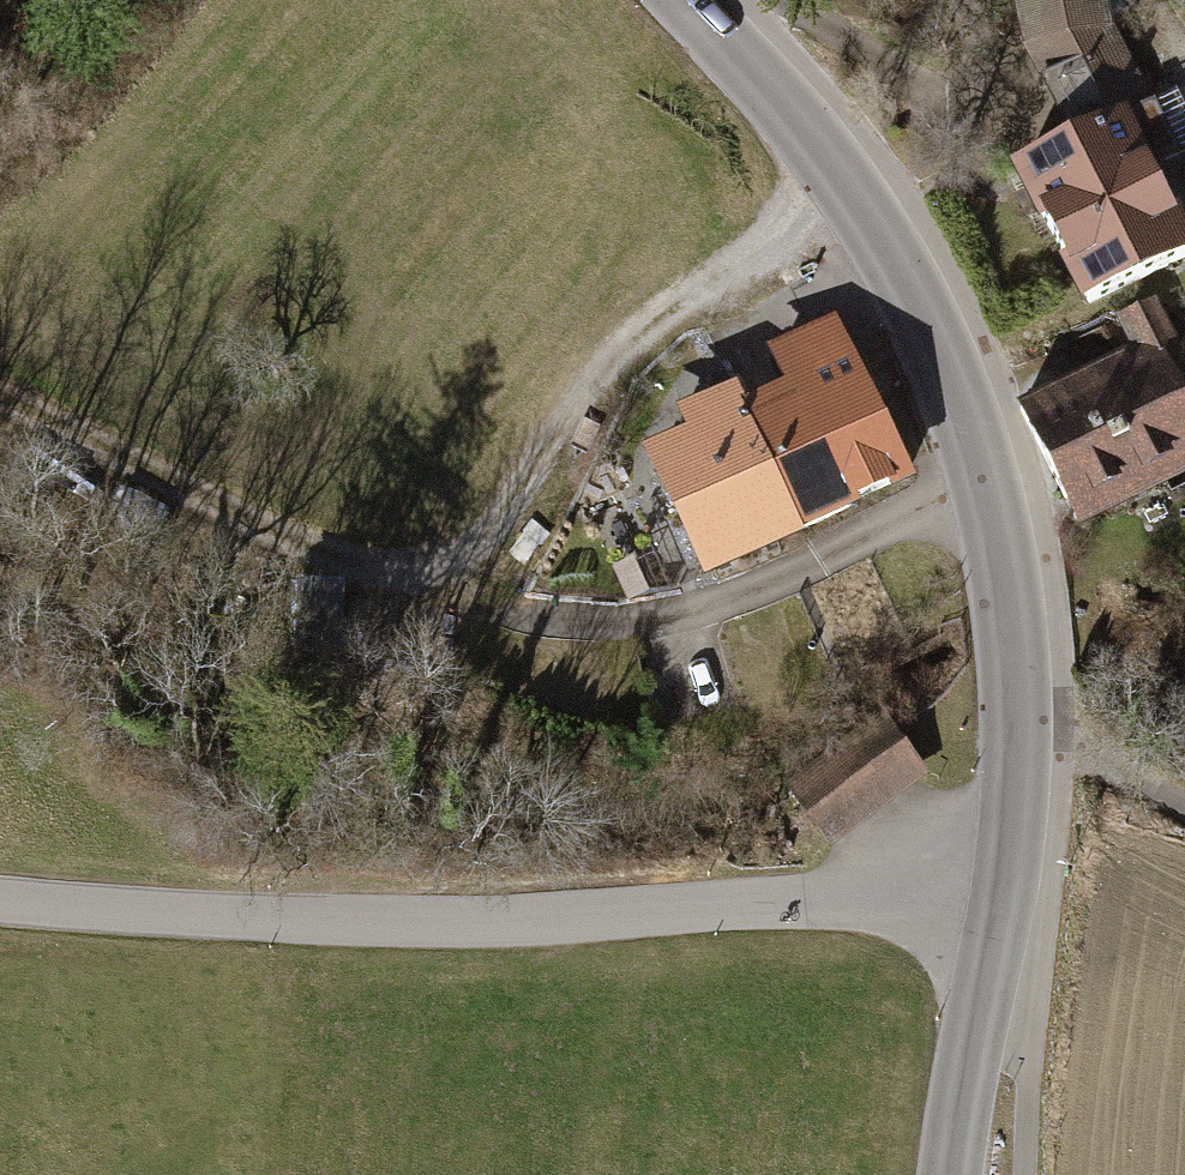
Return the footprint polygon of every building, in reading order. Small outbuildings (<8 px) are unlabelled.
[(1040,119),(1125,113),(1117,0),(1032,0),(1040,119)] [(1088,305),(1184,255),(1115,123),(1019,173),(1088,305)] [(1118,366),(1173,480),(1184,474),(1184,417),(1168,381),(1184,373),(1184,371),(1152,304),(1120,320),(1138,356),(1118,366)] [(796,387),(745,411),(800,527),(903,478),(831,327),(779,352),(796,387)] [(1118,366),(1076,386),(1131,500),(1173,480),(1118,366)] [(1076,386),(1032,407),(1087,521),(1131,500),(1076,386)] [(800,527),(745,411),(733,387),(687,409),(698,432),(647,457),(703,573),(800,527)] [(899,719),(790,781),(826,842),(934,780),(899,719)]
